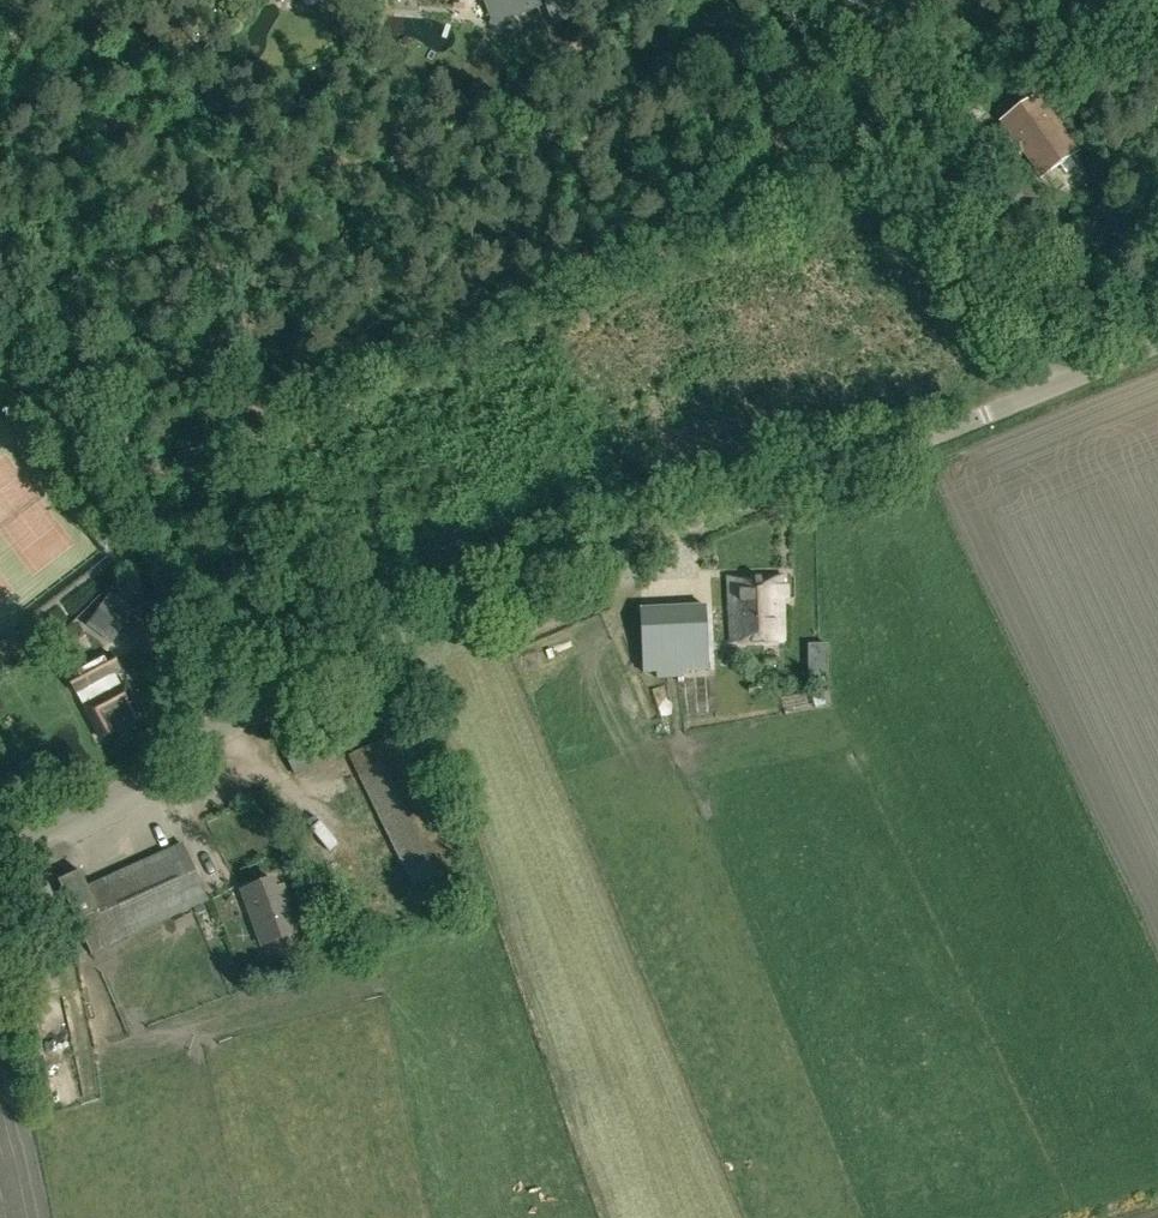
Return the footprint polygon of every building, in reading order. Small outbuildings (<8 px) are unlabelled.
[(484,1),(491,17),(488,25),(496,29),(500,20),(533,6),(534,9),(536,8),(532,0),(471,0),(484,1)] [(1043,174),(1045,173),(1041,168),(1069,149),(1072,153),(1074,152),(1036,99),(1006,120),(1017,137),(1025,148),(1043,174)] [(1060,164),(1069,178),(1085,168),(1075,154),(1060,164)] [(783,575),(730,577),(732,643),(785,642),(783,575)] [(111,592),(87,625),(112,643),(136,610),(111,592)] [(707,668),(705,605),(639,608),(642,671),(707,668)] [(77,628),(52,642),(61,659),(86,645),(77,628)] [(120,686),(114,675),(120,672),(112,655),(68,677),(100,738),(142,716),(125,683),(120,686)] [(388,697),(283,749),(296,776),(402,724),(388,697)] [(349,756),(412,885),(460,861),(397,732),(349,756)] [(325,847),(336,862),(350,851),(339,836),(325,847)] [(87,887),(80,871),(59,880),(91,953),(207,901),(182,845),(87,887)] [(264,946),(270,964),(291,956),(284,938),(296,934),(279,888),(276,889),(272,879),(241,891),(262,947),(264,946)]
